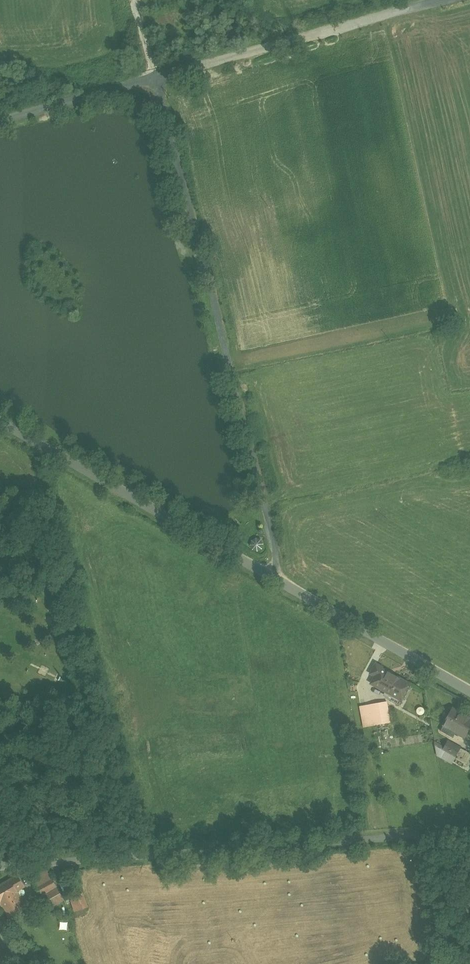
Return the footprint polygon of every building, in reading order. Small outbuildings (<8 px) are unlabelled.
[(253,550),(256,552),(260,551),(263,549),(264,546),(264,543),(262,540),(258,538),(255,539),(252,541),(251,544),(251,547),(253,550)] [(408,684),(381,669),(382,667),(376,664),(371,674),(376,676),(372,683),(400,699),(408,684)] [(387,702),(370,705),(374,725),(391,722),(387,702)] [(453,709),(444,725),(466,737),(469,731),(469,716),(468,715),(467,717),(453,709)] [(448,741),(443,750),(455,757),(461,748),(448,741)] [(461,748),(455,757),(455,758),(466,765),(469,758),(469,753),(461,748)] [(0,886),(0,902),(1,903),(9,917),(26,907),(17,891),(24,887),(18,875),(0,886)] [(35,886),(48,909),(64,900),(57,887),(52,877),(35,886)] [(75,912),(89,906),(83,892),(70,898),(75,912)]
